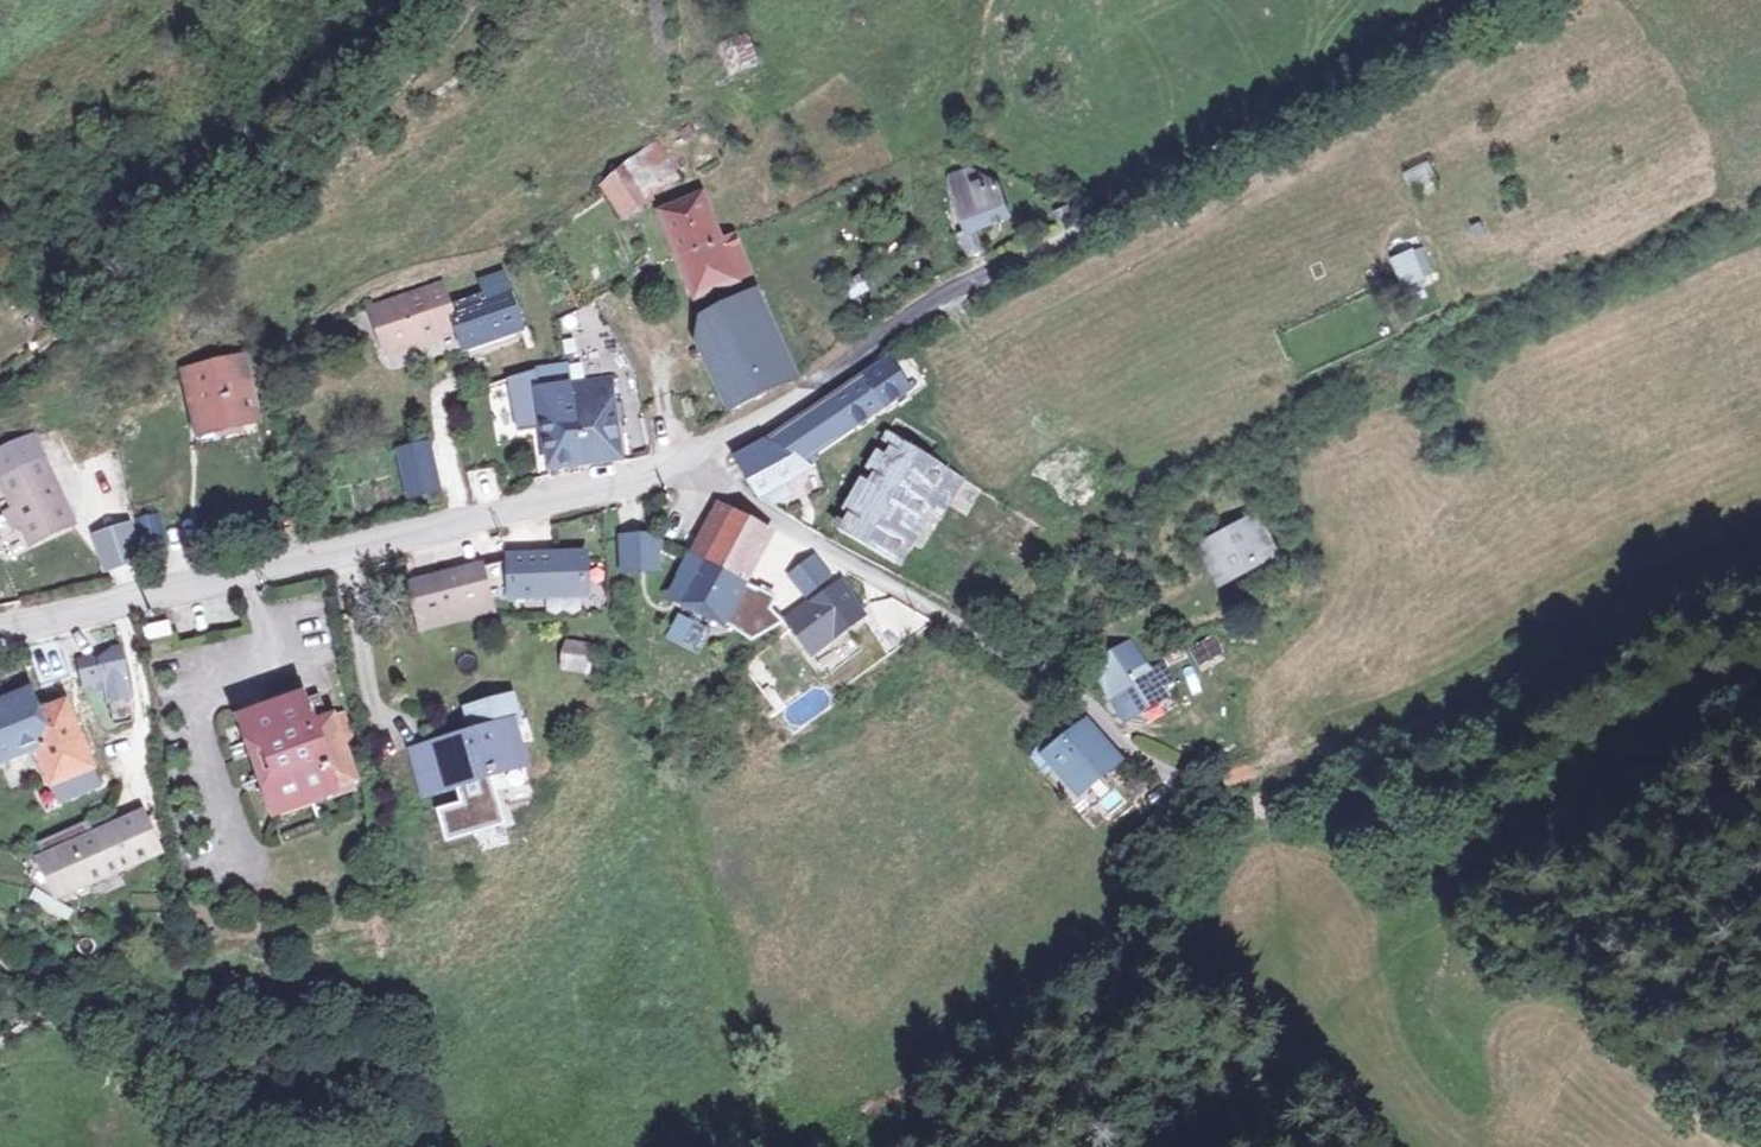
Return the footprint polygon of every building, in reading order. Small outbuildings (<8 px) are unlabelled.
[(770,67),(751,27),(725,39),(736,63),(743,60),(751,76),(770,67)] [(631,166),(651,195),(678,176),(655,145),(631,166)] [(1415,199),(1443,186),(1430,159),(1403,172),(1415,199)] [(622,215),(651,195),(631,166),(603,190),(622,215)] [(1015,211),(998,180),(984,188),(976,174),(959,183),(966,197),(957,203),(972,231),(963,236),(973,254),(990,244),(982,229),(1015,211)] [(685,182),(692,199),(710,193),(703,175),(685,182)] [(728,233),(710,193),(692,199),(663,212),(699,293),(753,268),(735,230),(728,233)] [(1391,255),(1402,286),(1434,276),(1423,244),(1391,255)] [(368,305),(385,355),(455,331),(460,344),(523,323),(505,269),(487,276),(489,284),(475,288),(477,296),(451,304),(442,281),(368,305)] [(875,277),(850,287),(858,303),(882,293),(875,277)] [(759,287),(704,312),(734,377),(745,373),(755,397),(775,389),(764,364),(788,353),(759,287)] [(523,323),(460,344),(463,357),(528,336),(523,323)] [(240,349),(186,361),(198,420),(215,417),(216,426),(239,422),(237,411),(253,408),(240,349)] [(799,377),(788,353),(764,364),(775,389),(799,377)] [(570,358),(533,365),(539,406),(531,407),(533,421),(541,420),(549,466),(623,451),(611,374),(573,383),(570,358)] [(745,373),(734,377),(718,385),(728,409),(755,397),(745,373)] [(853,399),(826,413),(836,428),(862,416),(853,399)] [(215,417),(198,420),(195,421),(197,435),(217,430),(216,426),(215,417)] [(763,448),(742,458),(755,477),(765,474),(789,464),(796,482),(813,474),(807,460),(766,436),(760,439),(763,448)] [(34,440),(0,455),(0,485),(8,499),(0,504),(0,507),(17,546),(72,521),(34,440)] [(394,446),(402,499),(437,493),(430,441),(394,446)] [(888,464),(937,491),(947,472),(899,446),(888,464)] [(844,525),(900,558),(937,491),(888,464),(882,461),(844,525)] [(789,464),(765,474),(774,492),(796,482),(789,464)] [(0,485),(0,504),(8,499),(0,485)] [(720,499),(710,518),(721,523),(730,504),(720,499)] [(774,528),(730,504),(721,523),(710,518),(700,537),(709,543),(682,599),(724,621),(728,613),(739,625),(752,635),(787,615),(772,606),(778,595),(747,579),(774,528)] [(159,514),(138,517),(144,550),(166,547),(159,514)] [(1256,523),(1208,549),(1221,573),(1269,549),(1256,523)] [(127,524),(92,533),(101,568),(136,558),(127,524)] [(641,532),(625,532),(625,563),(659,563),(658,540),(641,532)] [(709,543),(700,537),(671,596),(682,599),(709,543)] [(588,586),(586,548),(512,550),(511,554),(481,561),(487,586),(512,579),(512,588),(588,586)] [(481,561),(409,576),(417,607),(489,592),(487,586),(481,561)] [(822,597),(792,612),(811,646),(869,615),(850,581),(841,565),(827,572),(836,589),(822,597)] [(813,580),(822,597),(836,589),(827,572),(813,580)] [(489,592),(417,607),(419,618),(491,600),(489,592)] [(168,612),(141,619),(144,633),(171,626),(168,612)] [(661,639),(696,654),(707,628),(672,613),(661,639)] [(1219,636),(1200,647),(1210,665),(1230,653),(1219,636)] [(104,684),(106,692),(109,692),(124,689),(127,689),(123,666),(119,638),(112,639),(100,649),(93,650),(89,647),(77,650),(82,676),(89,675),(96,686),(104,684)] [(591,645),(573,641),(570,658),(587,662),(591,645)] [(1154,667),(1136,642),(1094,666),(1114,690),(1131,715),(1173,692),(1169,685),(1179,678),(1167,662),(1154,667)] [(59,643),(32,651),(39,673),(66,665),(59,643)] [(0,692),(0,755),(38,742),(60,800),(97,784),(61,691),(35,702),(26,682),(0,692)] [(124,689),(109,692),(111,708),(127,705),(124,689)] [(416,791),(445,785),(480,778),(516,770),(504,718),(512,716),(506,692),(464,703),(469,728),(429,737),(406,742),(416,791)] [(302,698),(249,714),(277,808),(357,782),(334,710),(307,716),(302,698)] [(1086,713),(1047,745),(1082,790),(1106,768),(1104,766),(1123,747),(1102,724),(1086,713)] [(427,809),(433,840),(491,827),(480,778),(445,785),(449,804),(427,809)] [(141,815),(92,837),(85,820),(37,842),(44,858),(42,859),(58,894),(156,851),(141,815)]
